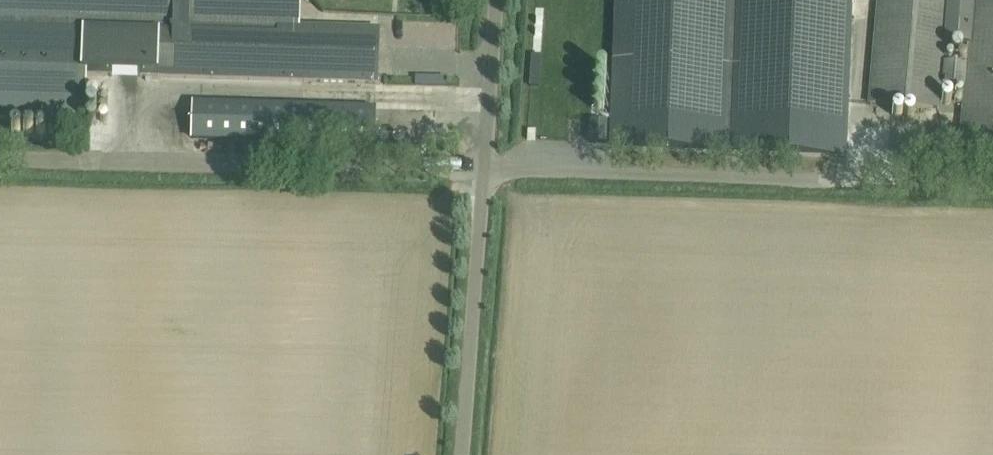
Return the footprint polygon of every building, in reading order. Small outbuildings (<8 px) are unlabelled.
[(82,121),(83,76),(376,84),(378,29),(298,27),(299,0),(0,0),(0,119),(82,121)] [(610,144),(846,153),(852,0),(616,0),(610,144)] [(965,88),(960,150),(992,153),(992,0),(879,0),(870,103),(939,109),(941,86),(965,88)] [(190,137),(262,139),(263,103),(191,101),(190,137)]
